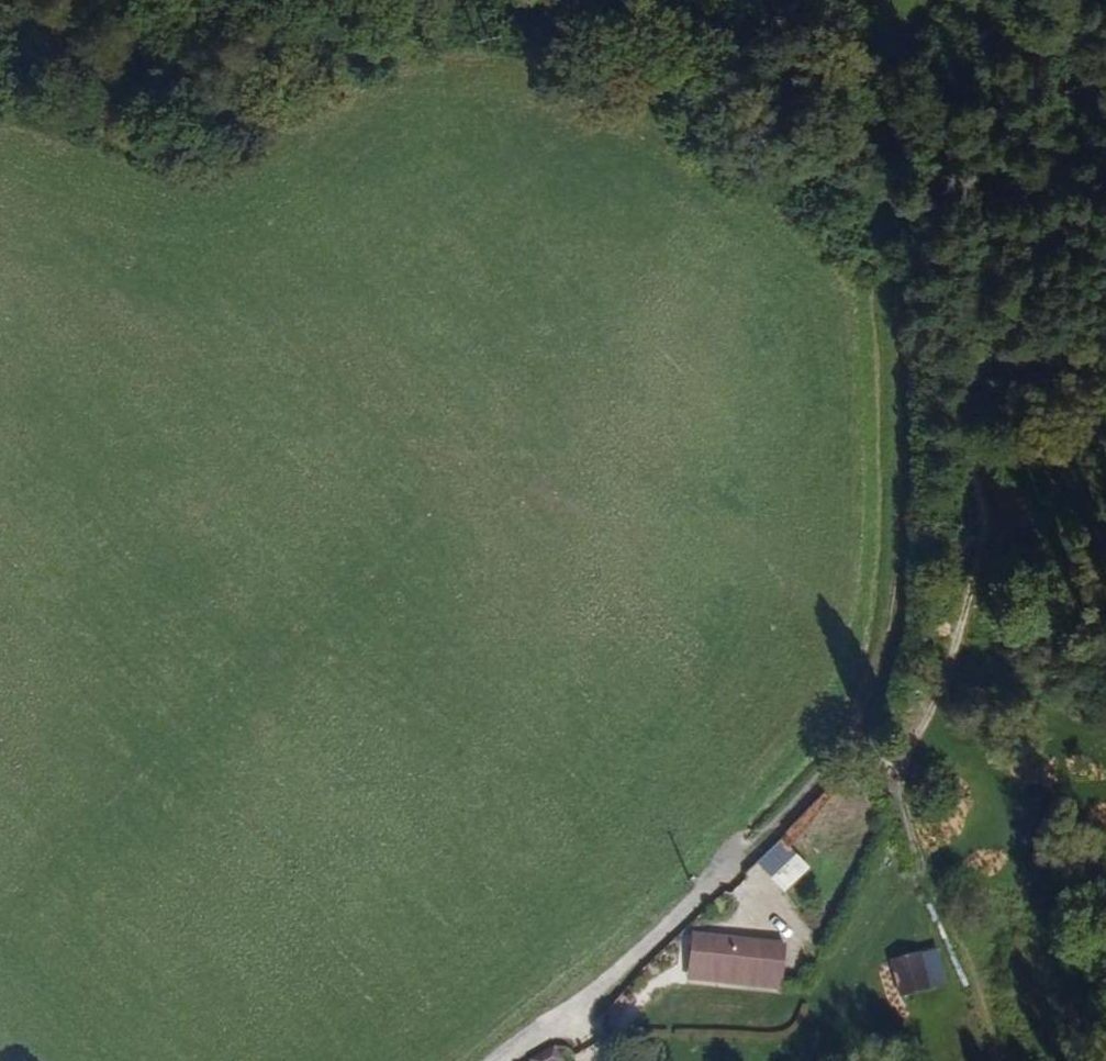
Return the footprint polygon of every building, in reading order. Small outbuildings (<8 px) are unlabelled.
[(785,891),(812,867),(785,836),(757,860),(785,891)] [(733,931),(730,967),(822,976),(824,961),(825,940),(733,931)] [(972,975),(961,943),(936,952),(947,984),(972,975)] [(822,976),(730,967),(729,977),(821,986),(821,983),(844,985),(846,963),(824,961),(822,976)] [(591,1059),(581,1046),(559,1060),(588,1060),(591,1059)]
